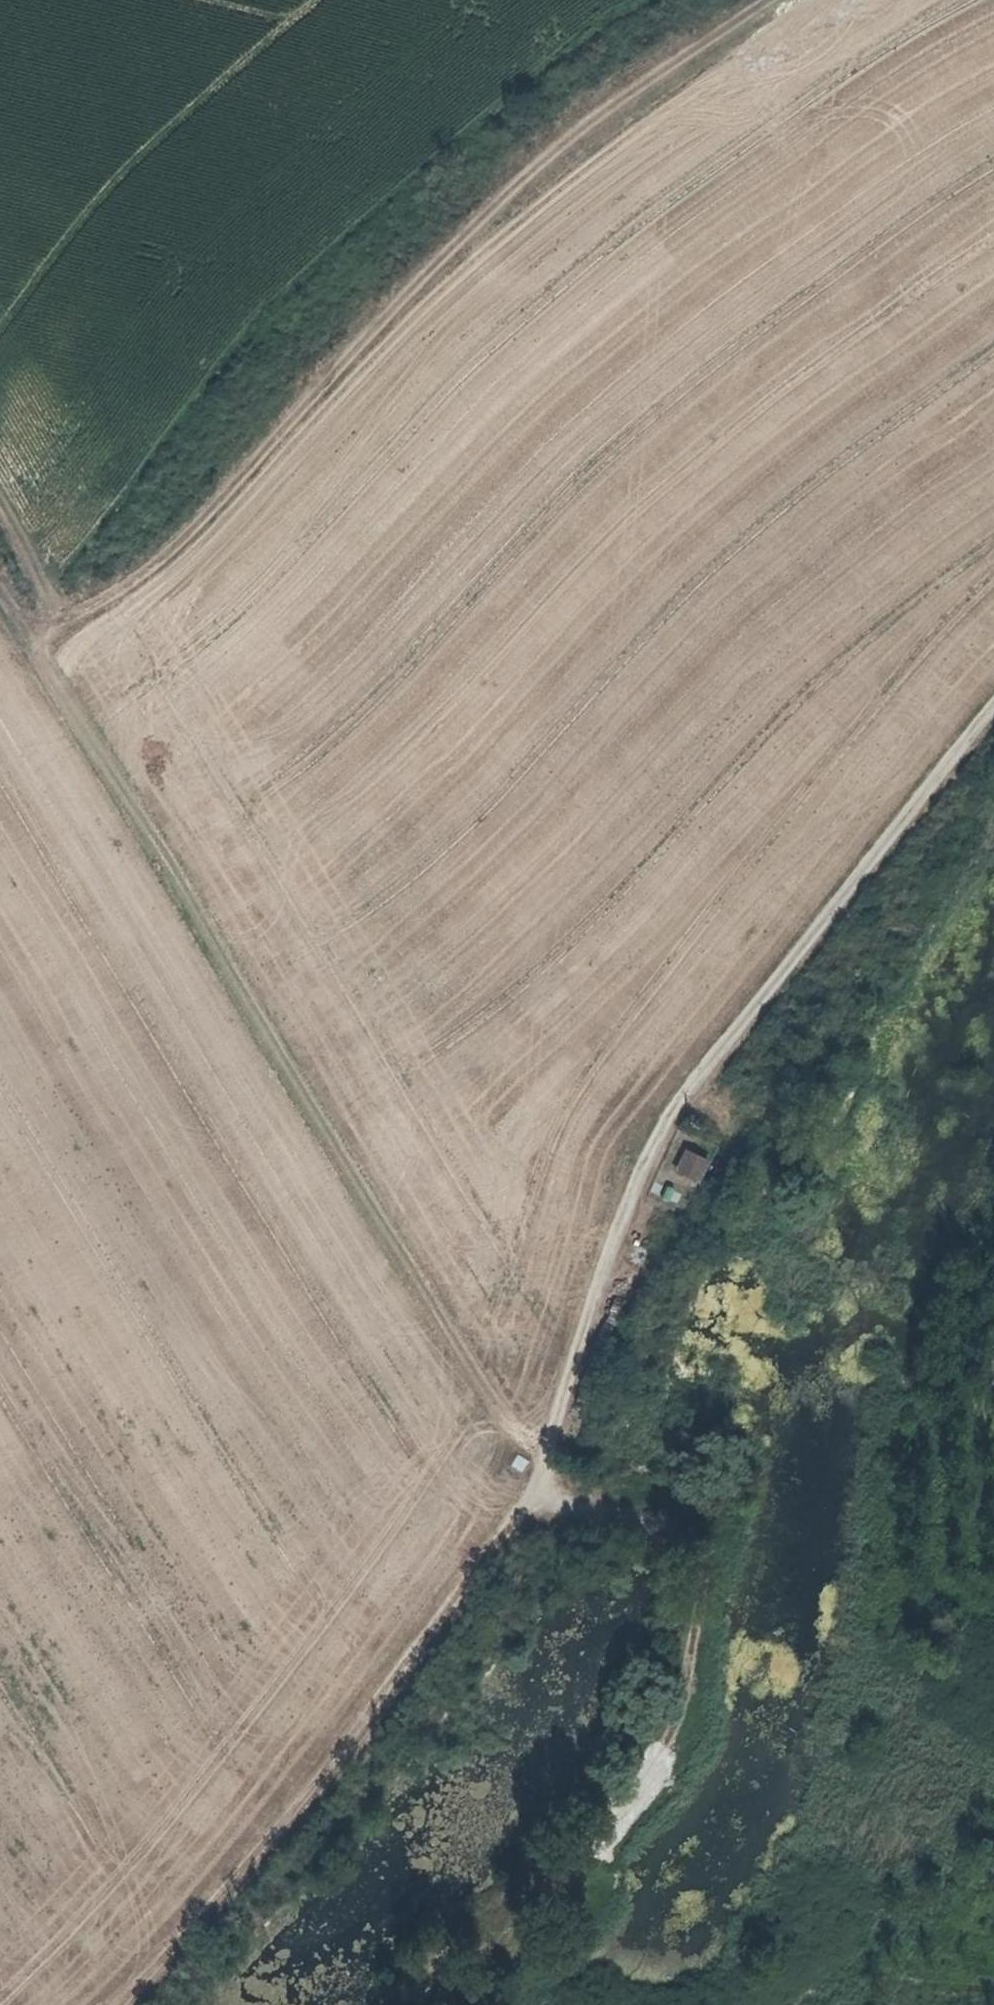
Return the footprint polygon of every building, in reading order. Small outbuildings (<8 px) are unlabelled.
[(674,1170),(700,1183),(711,1160),(686,1147),(674,1170)]
